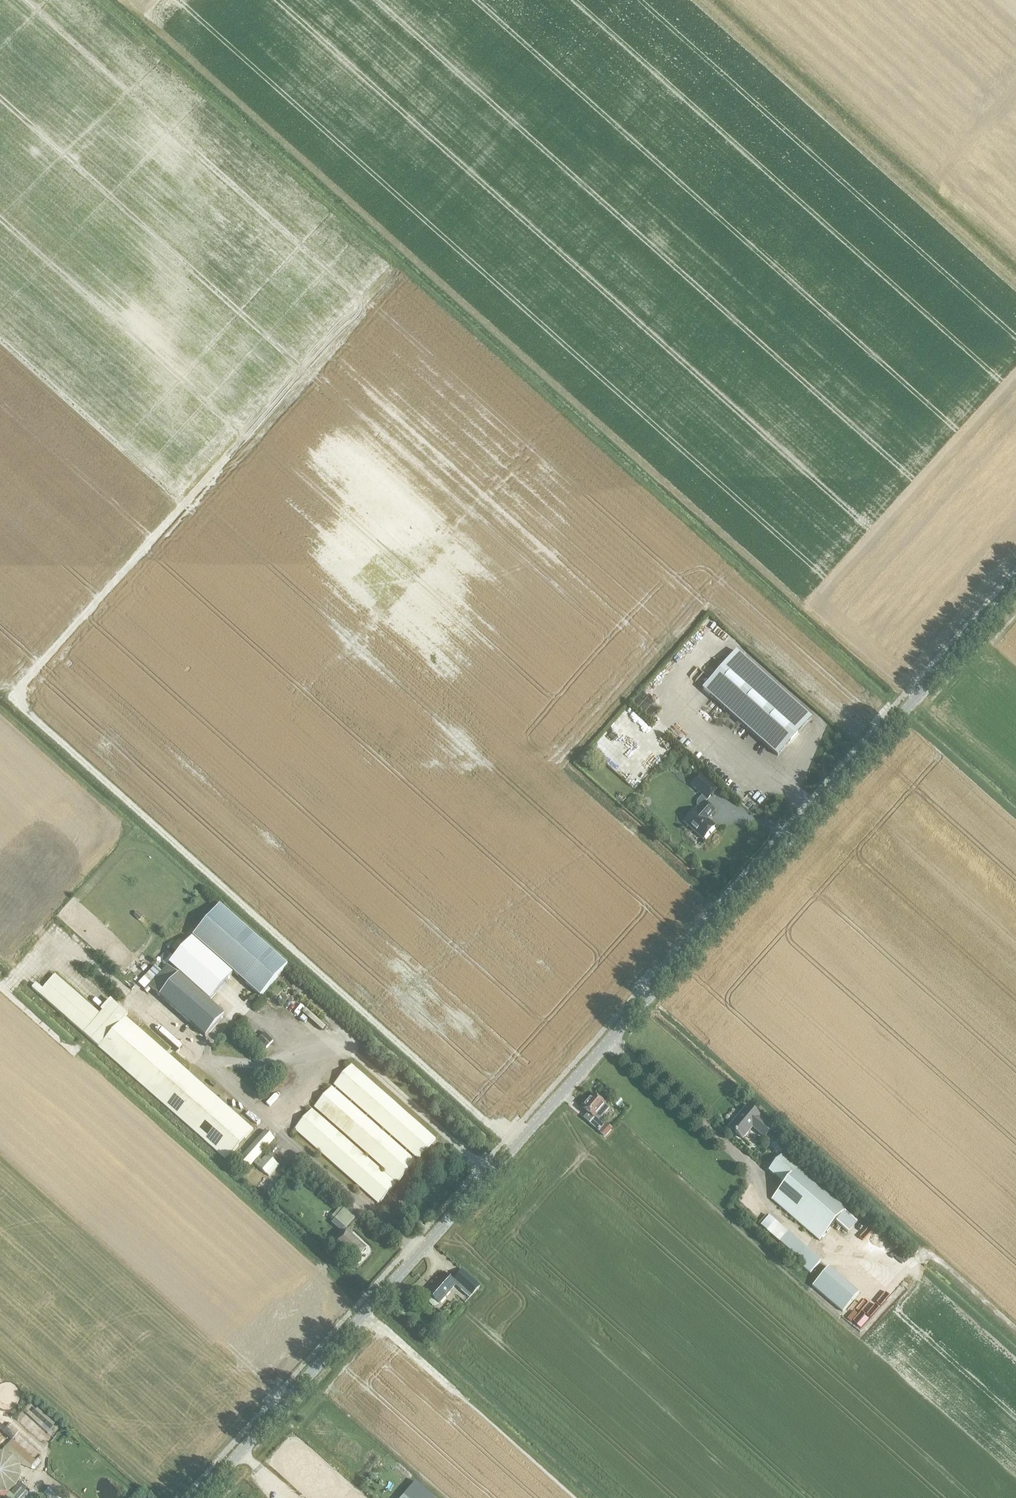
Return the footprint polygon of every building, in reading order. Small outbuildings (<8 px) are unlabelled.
[(736,651),(705,687),(703,689),(778,756),(811,718),(736,651)] [(708,802),(718,790),(701,774),(690,786),(708,802)] [(741,803),(744,799),(738,794),(735,797),(741,803)] [(684,822),(703,839),(715,826),(708,820),(715,812),(705,803),(698,811),(696,809),(684,822)] [(261,997),(288,966),(220,905),(193,936),(261,997)] [(139,920),(143,916),(136,911),(133,915),(139,920)] [(233,974),(192,938),(169,964),(210,1000),(233,974)] [(225,1015),(167,965),(162,971),(157,967),(148,979),(152,982),(148,986),(160,996),(159,996),(205,1037),(225,1015)] [(130,1012),(113,998),(100,1011),(56,973),(43,987),(36,982),(32,987),(99,1047),(126,1016),(130,1012)] [(226,1159),(254,1129),(126,1016),(99,1047),(226,1159)] [(266,1047),(270,1042),(261,1035),(257,1040),(266,1047)] [(379,1204),(436,1139),(352,1064),(294,1129),(379,1204)] [(594,1118),(589,1123),(599,1132),(604,1126),(595,1117),(606,1105),(594,1095),(583,1108),(594,1118)] [(765,1138),(772,1130),(759,1119),(760,1118),(747,1107),(729,1127),(742,1139),(752,1127),(765,1138)] [(605,1136),(613,1128),(607,1123),(600,1131),(605,1136)] [(777,1154),(785,1149),(779,1140),(771,1145),(777,1154)] [(247,1169),(264,1151),(254,1143),(238,1161),(247,1169)] [(273,1144),(269,1149),(273,1153),(277,1148),(273,1144)] [(266,1174),(277,1162),(267,1154),(261,1161),(259,1158),(254,1163),(266,1174)] [(781,1155),(768,1171),(784,1184),(772,1199),(819,1241),(836,1221),(849,1231),(862,1215),(850,1205),(849,1205),(800,1164),(797,1168),(781,1155)] [(346,1228),(355,1218),(344,1208),(335,1219),(346,1228)] [(813,1270),(821,1261),(769,1216),(761,1225),(813,1270)] [(355,1262),(362,1255),(364,1255),(366,1253),(366,1251),(368,1249),(348,1231),(336,1244),(355,1262)] [(843,1312),(859,1293),(828,1267),(813,1286),(843,1312)] [(444,1274),(444,1275),(456,1286),(470,1298),(480,1286),(463,1271),(453,1282),(444,1274)] [(439,1304),(456,1286),(444,1275),(428,1293),(439,1304)] [(26,1413),(51,1435),(53,1432),(50,1430),(56,1424),(37,1407),(32,1413),(29,1410),(26,1413)] [(19,1431),(10,1423),(6,1428),(0,1423),(0,1430),(12,1440),(19,1431)] [(35,1469),(42,1462),(38,1458),(36,1460),(12,1439),(8,1444),(35,1469)] [(9,1491),(8,1491),(16,1485),(21,1475),(20,1464),(14,1455),(3,1450),(0,1450),(0,1497),(4,1497),(9,1491)] [(39,1495),(32,1488),(28,1493),(25,1490),(27,1487),(20,1481),(10,1493),(9,1492),(5,1496),(8,1497),(36,1497),(39,1495)] [(404,1494),(408,1497),(436,1497),(416,1481),(404,1494)] [(66,1497),(56,1488),(50,1486),(44,1493),(49,1497),(65,1497),(66,1497)]
